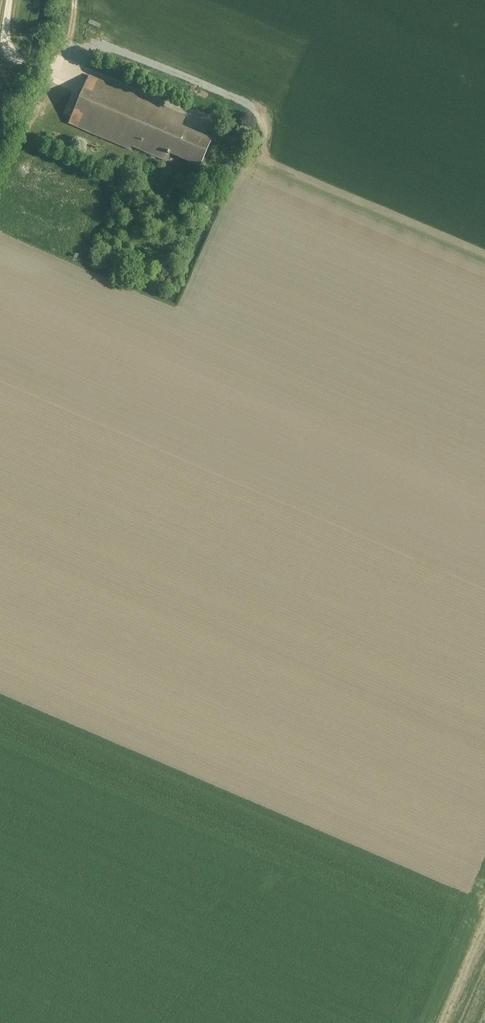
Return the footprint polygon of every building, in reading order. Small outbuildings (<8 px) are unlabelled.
[(178,154),(189,129),(192,120),(91,78),(71,125),(133,150),(135,146),(175,163),(178,154)] [(66,113),(71,115),(76,93),(71,92),(66,113)] [(208,167),(218,141),(189,129),(178,154),(208,167)]
